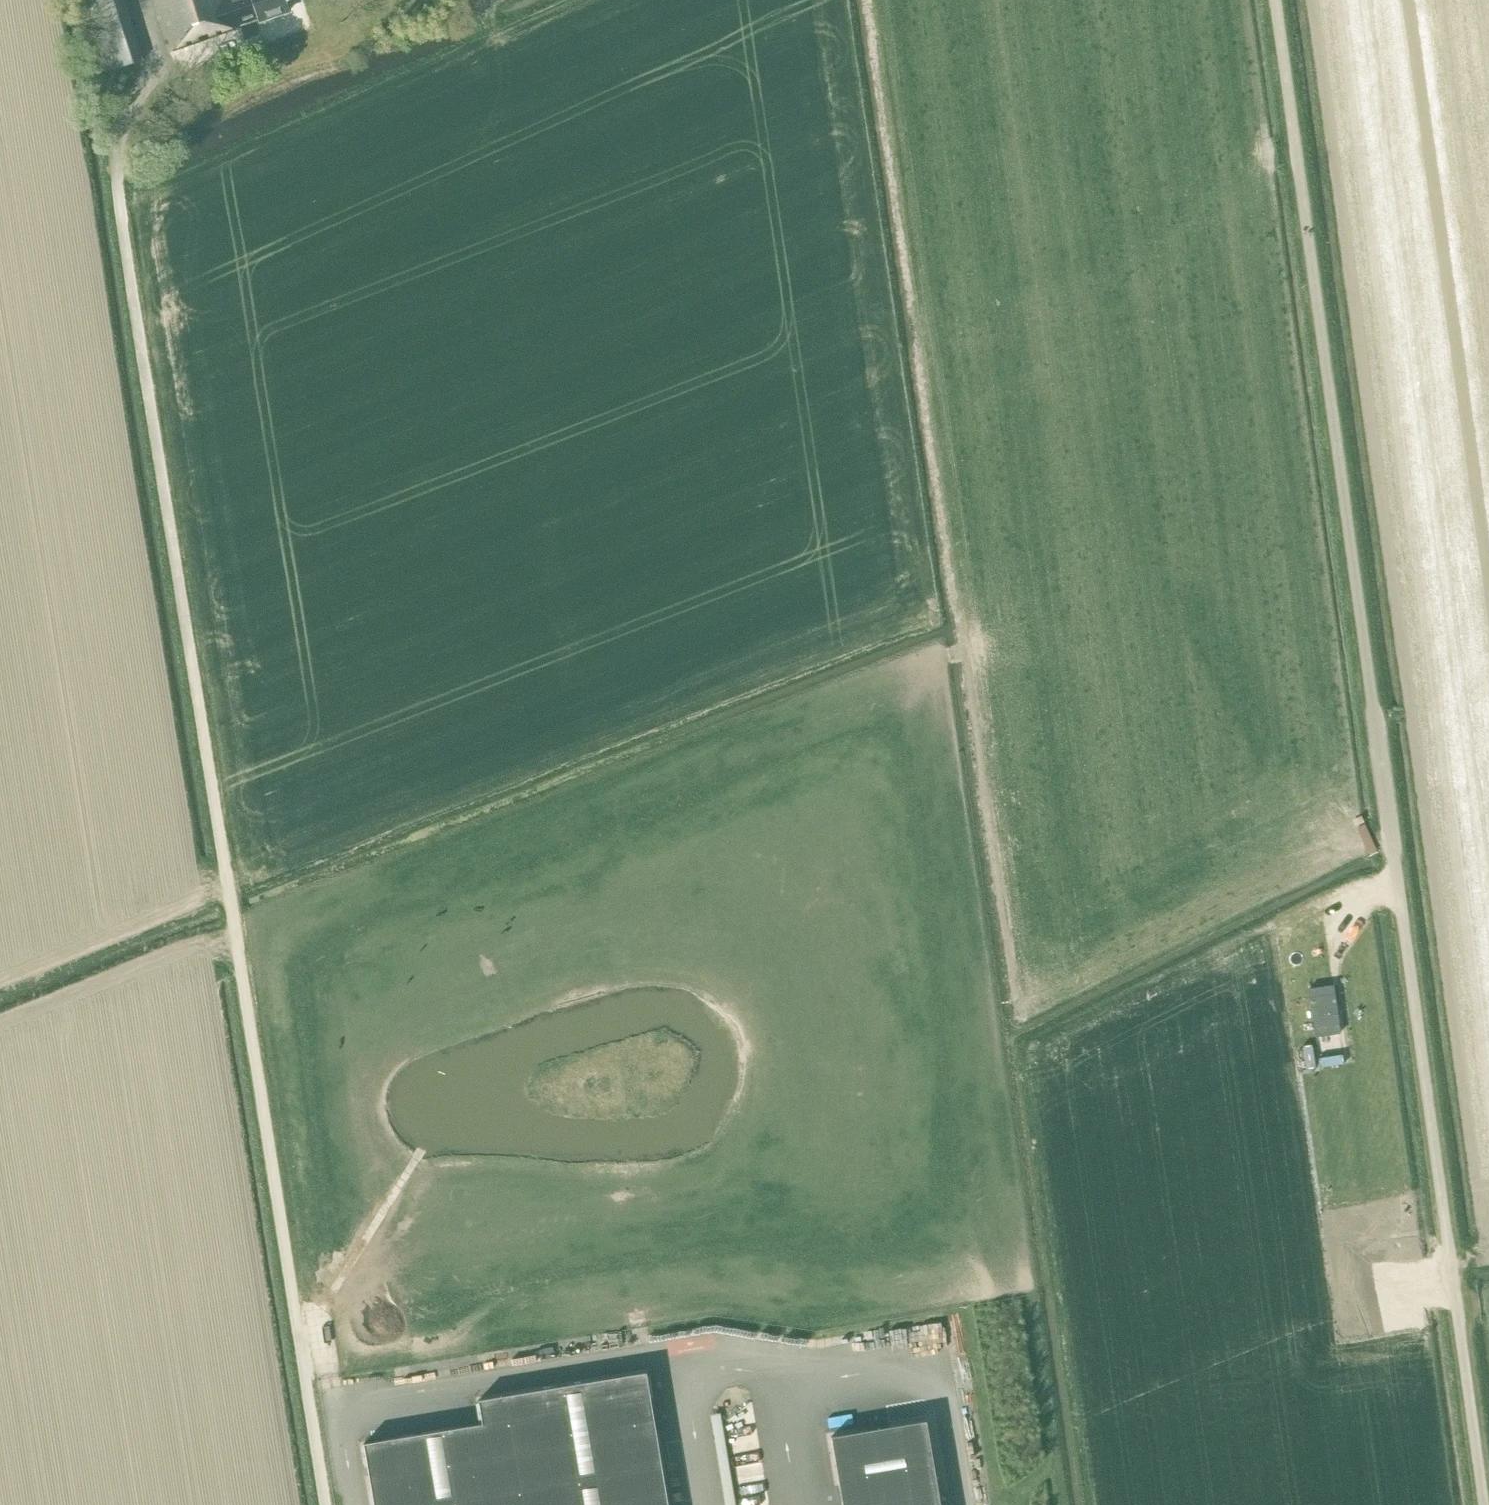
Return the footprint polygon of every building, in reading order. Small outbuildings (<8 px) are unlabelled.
[(122,0),(88,0),(110,70),(141,61),(122,0)] [(289,10),(286,0),(152,0),(169,52),(240,27),(239,24),(257,18),(258,21),(289,10)] [(1308,989),(1314,1037),(1338,1034),(1332,986),(1308,989)] [(362,1443),(373,1504),(667,1504),(644,1371),(478,1399),(482,1423),(362,1443)] [(925,1421),(830,1437),(842,1504),(939,1504),(925,1421)]
